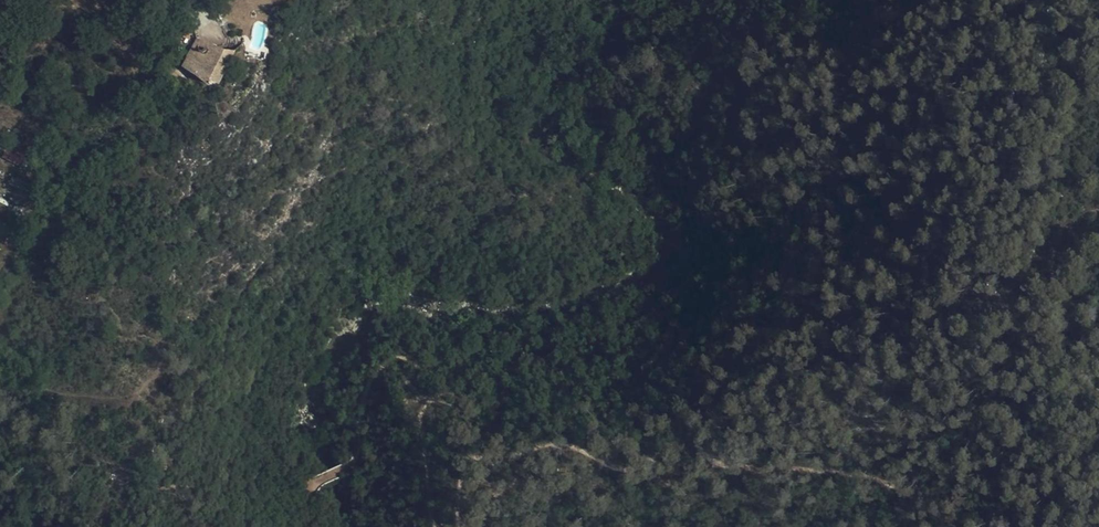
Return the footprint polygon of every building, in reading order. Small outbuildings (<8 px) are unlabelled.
[(184,73),(218,86),(231,53),(196,40),(184,73)]
